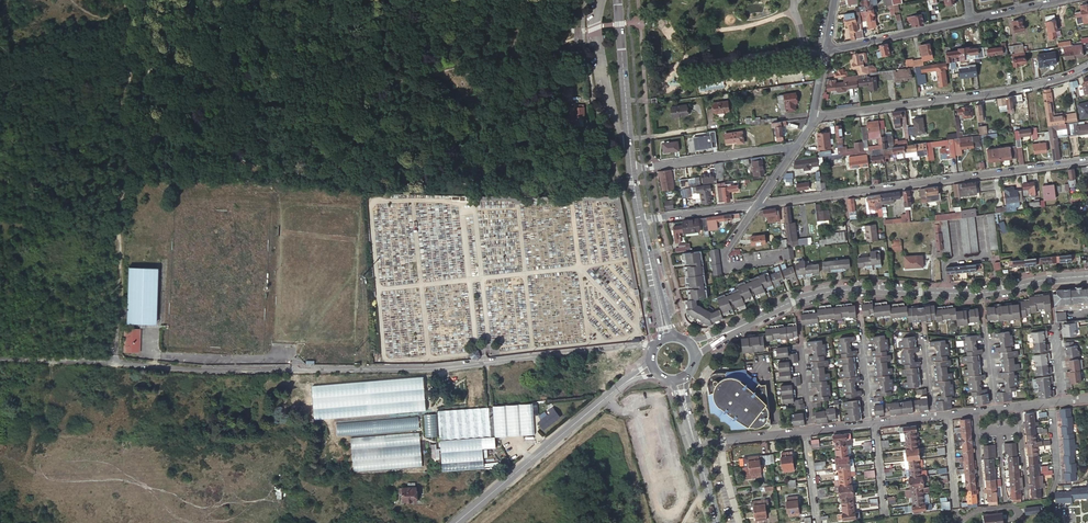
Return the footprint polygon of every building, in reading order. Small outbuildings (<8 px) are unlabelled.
[(872,3),(873,3),(872,0),(861,0),(863,10),(873,8),(872,3)] [(1078,22),(1084,21),(1085,23),(1087,22),(1087,3),(1080,5),(1081,11),(1075,12),(1078,22)] [(864,16),(867,15),(868,17),(868,21),(867,21),(868,27),(875,26),(874,20),(873,18),(873,14),(874,14),(873,8),(863,10),(864,16)] [(848,26),(849,31),(858,29),(856,23),(861,22),(859,11),(845,13),(846,17),(845,18),(846,23),(848,23),(848,26)] [(911,27),(923,24),(921,14),(907,17),(908,23),(911,22),(911,27)] [(1045,17),(1050,39),(1057,38),(1056,29),(1059,29),(1056,17),(1055,14),(1045,17)] [(1013,21),(1015,31),(1025,29),(1024,24),(1023,25),(1021,19),(1013,21)] [(858,29),(849,31),(851,40),(854,39),(853,32),(856,31),(862,30),(861,22),(856,23),(858,29)] [(919,45),(922,59),(923,59),(932,57),(931,53),(931,52),(930,43),(929,43),(928,42),(926,42),(927,44),(919,45)] [(1007,54),(1009,54),(1007,46),(1006,42),(1002,43),(1003,47),(988,49),(988,46),(984,47),(986,57),(989,57),(989,55),(1002,53),(1002,55),(1007,54)] [(888,43),(879,45),(881,51),(877,52),(878,56),(890,54),(888,43)] [(1024,44),(1011,46),(1012,53),(1013,53),(1025,52),(1024,44)] [(1064,46),(1061,46),(1062,49),(1064,49),(1065,59),(1083,56),(1081,44),(1064,46)] [(966,60),(976,58),(975,53),(979,53),(979,58),(981,58),(986,57),(984,47),(973,48),(970,49),(970,46),(964,47),(966,60)] [(961,61),(966,60),(964,47),(959,48),(960,51),(946,52),(947,62),(950,62),(951,62),(953,61),(961,61)] [(1025,52),(1013,53),(1015,65),(1021,65),(1021,63),(1027,62),(1026,51),(1025,52)] [(1038,67),(1044,66),(1043,65),(1047,64),(1055,63),(1053,52),(1036,54),(1038,67)] [(869,73),(868,66),(864,67),(863,62),(865,62),(868,62),(866,53),(859,54),(854,55),(854,59),(855,62),(853,63),(854,69),(858,68),(859,75),(866,74),(869,73)] [(913,62),(914,67),(915,67),(916,67),(924,66),(923,59),(922,59),(913,61),(913,62)] [(947,62),(924,66),(916,67),(915,67),(915,73),(920,72),(920,69),(925,69),(925,70),(950,67),(949,64),(951,64),(951,62),(950,62),(947,62)] [(964,77),(978,76),(977,64),(960,66),(961,76),(964,76),(964,77)] [(834,73),(835,78),(848,76),(847,71),(843,72),(843,69),(838,70),(838,73),(834,73)] [(898,72),(893,72),(893,77),(895,77),(895,81),(911,79),(910,69),(898,70),(898,72)] [(893,72),(893,70),(882,71),(884,80),(894,78),(893,77),(893,72)] [(859,75),(858,75),(859,86),(868,85),(870,85),(871,91),(877,90),(876,78),(869,78),(869,77),(867,77),(866,74),(859,75)] [(847,81),(848,88),(858,87),(857,75),(852,76),(852,81),(847,81)] [(835,78),(834,78),(833,78),(834,82),(836,82),(836,89),(839,92),(846,91),(848,88),(847,81),(852,81),(852,76),(848,76),(835,78)] [(834,82),(833,78),(829,79),(829,82),(827,82),(827,84),(826,84),(828,90),(836,89),(836,82),(834,82)] [(573,88),(564,88),(564,101),(573,101),(573,88)] [(779,104),(782,103),(786,103),(787,112),(796,110),(795,103),(797,103),(796,92),(785,94),(785,96),(783,96),(783,94),(780,94),(778,95),(779,104)] [(1043,95),(1047,126),(1049,126),(1064,124),(1063,116),(1052,117),(1050,102),(1053,102),(1051,93),(1043,95)] [(1006,97),(1008,113),(1014,112),(1012,96),(1006,97)] [(1001,97),(997,98),(998,106),(1007,105),(1006,97),(1005,97),(1001,97)] [(714,104),(715,114),(729,112),(728,102),(714,104)] [(1052,117),(1063,116),(1062,114),(1054,115),(1053,102),(1050,102),(1052,117)] [(670,106),(672,117),(687,115),(686,104),(670,106)] [(570,108),(570,116),(570,119),(570,127),(575,127),(575,119),(584,119),(584,108),(583,108),(583,105),(574,105),(574,108),(570,108)] [(958,109),(958,114),(960,114),(961,119),(973,117),(972,111),(970,111),(969,107),(967,108),(966,106),(962,107),(962,109),(958,109)] [(900,111),(893,112),(893,113),(892,113),(891,114),(892,116),(892,117),(893,117),(894,123),(900,123),(900,117),(902,117),(905,137),(906,140),(907,140),(910,140),(909,136),(905,111),(900,111)] [(1065,114),(1066,123),(1077,122),(1076,113),(1065,114)] [(913,119),(915,134),(924,133),(922,118),(913,119)] [(771,123),(772,127),(775,127),(776,137),(779,137),(779,141),(782,140),(782,136),(781,126),(785,126),(785,121),(771,123)] [(877,135),(878,138),(881,138),(880,131),(879,131),(878,121),(866,122),(868,136),(877,135)] [(1067,128),(1068,135),(1087,133),(1087,123),(1078,125),(1078,122),(1077,122),(1066,123),(1067,128)] [(1049,126),(1053,160),(1060,159),(1056,133),(1056,130),(1060,129),(1067,128),(1066,123),(1064,124),(1049,126)] [(1030,128),(1014,131),(1015,140),(1016,146),(1016,147),(1021,146),(1020,136),(1031,135),(1030,128)] [(706,132),(706,133),(706,136),(693,138),(695,150),(712,147),(711,141),(716,140),(715,131),(706,132)] [(725,134),(726,143),(737,141),(737,144),(744,143),(742,131),(725,134)] [(829,132),(818,134),(819,149),(831,148),(829,132)] [(997,136),(997,133),(989,134),(983,135),(980,135),(981,144),(985,144),(985,140),(988,140),(988,138),(997,136)] [(980,135),(979,135),(972,136),(973,148),(982,147),(981,144),(980,135)] [(883,148),(894,147),(893,142),(893,140),(890,141),(890,146),(887,146),(886,136),(882,137),(883,148)] [(957,138),(953,139),(954,146),(955,155),(961,154),(961,150),(973,148),(972,136),(961,138),(957,138)] [(954,146),(953,139),(947,140),(948,143),(949,148),(949,153),(946,153),(945,149),(940,149),(941,158),(947,158),(947,159),(953,158),(953,157),(955,157),(955,155),(954,146)] [(874,150),(873,146),(867,147),(866,140),(863,140),(863,141),(864,148),(864,151),(866,151),(870,150),(874,150)] [(932,145),(948,143),(947,140),(934,141),(925,143),(927,152),(928,161),(933,160),(932,145)] [(662,144),(664,153),(679,151),(677,141),(662,144)] [(838,155),(841,154),(864,151),(864,148),(863,141),(854,142),(855,149),(847,150),(847,147),(843,148),(843,150),(838,150),(838,155)] [(1032,144),(1034,153),(1047,152),(1046,142),(1032,144)] [(904,145),(905,152),(918,150),(918,155),(924,154),(924,153),(927,152),(925,143),(910,145),(904,145)] [(888,157),(888,154),(905,152),(904,145),(900,146),(894,147),(883,148),(882,148),(883,154),(883,157),(884,162),(889,161),(888,157)] [(1018,158),(1016,149),(1016,147),(1016,146),(999,148),(1000,160),(1018,158)] [(999,148),(987,149),(989,162),(1000,160),(999,148)] [(883,157),(883,154),(870,155),(871,164),(884,163),(884,162),(883,157)] [(868,165),(867,155),(849,158),(850,167),(868,165)] [(794,161),(795,167),(804,166),(804,169),(810,168),(810,165),(818,164),(817,158),(794,161)] [(763,160),(757,161),(752,161),(754,176),(764,175),(763,160)] [(716,173),(715,168),(707,169),(708,174),(702,174),(703,183),(714,182),(713,173),(716,173)] [(665,190),(669,190),(674,189),(672,169),(666,170),(658,171),(659,175),(662,174),(665,190)] [(785,185),(793,185),(793,173),(785,173),(785,185)] [(1021,176),(1023,189),(1029,188),(1030,194),(1029,194),(1029,197),(1034,197),(1034,194),(1035,194),(1034,182),(1025,183),(1025,175),(1021,176)] [(1069,184),(1069,186),(1076,186),(1076,182),(1070,183),(1069,178),(1068,178),(1069,184)] [(958,184),(959,196),(976,194),(975,181),(958,184)] [(725,182),(717,183),(717,188),(719,201),(730,200),(729,191),(738,190),(738,185),(731,186),(731,183),(725,184),(725,182)] [(1003,183),(1006,207),(1003,207),(1004,211),(1015,210),(1014,202),(1019,201),(1018,197),(1017,190),(1016,187),(1016,185),(1013,185),(1012,182),(1003,183)] [(693,186),(692,186),(692,193),(700,192),(702,191),(703,197),(701,197),(700,197),(701,202),(711,201),(710,198),(712,197),(711,190),(711,184),(697,186),(693,186)] [(1053,184),(1042,185),(1044,199),(1055,198),(1053,184)] [(692,186),(683,188),(684,197),(693,195),(692,193),(692,186)] [(925,188),(927,198),(927,201),(941,200),(941,194),(938,195),(938,193),(937,186),(935,187),(925,188)] [(906,215),(907,223),(910,223),(909,210),(910,206),(912,206),(910,190),(903,191),(906,214),(906,215)] [(880,194),(882,204),(884,204),(883,200),(889,199),(890,202),(894,201),(893,199),(900,198),(900,191),(887,193),(880,194)] [(869,209),(869,213),(878,212),(878,216),(883,216),(882,207),(882,204),(880,194),(868,196),(869,209)] [(1029,202),(1030,207),(1039,206),(1039,199),(1034,199),(1034,202),(1029,202)] [(815,204),(817,225),(829,223),(828,220),(830,220),(828,210),(821,211),(820,204),(815,204)] [(790,206),(784,207),(786,225),(785,225),(786,233),(787,242),(791,241),(797,240),(795,223),(791,223),(790,206)] [(961,209),(962,216),(975,215),(974,207),(961,209)] [(764,210),(765,217),(767,216),(768,223),(780,221),(779,215),(779,211),(776,211),(776,208),(764,210)] [(960,217),(962,216),(961,209),(951,210),(951,218),(960,217)] [(939,212),(940,219),(944,219),(948,218),(951,218),(951,210),(939,212)] [(999,248),(999,243),(997,225),(995,212),(988,213),(992,249),(999,248)] [(733,214),(707,217),(708,223),(717,221),(732,220),(732,218),(740,218),(739,213),(733,214)] [(884,222),(884,226),(907,223),(906,215),(906,214),(901,215),(902,219),(884,222)] [(962,216),(960,217),(964,253),(979,251),(975,215),(962,216)] [(683,220),(684,233),(700,232),(698,218),(691,219),(683,220)] [(940,219),(943,247),(944,254),(952,254),(948,218),(944,219),(940,219)] [(942,247),(943,247),(940,219),(936,219),(937,223),(934,224),(936,238),(935,238),(934,238),(934,239),(934,240),(934,241),(936,241),(937,248),(938,248),(938,250),(936,251),(937,255),(943,255),(942,247)] [(867,241),(877,240),(875,224),(865,225),(865,230),(867,241)] [(674,234),(675,243),(681,242),(680,235),(683,235),(683,225),(673,227),(674,230),(674,234)] [(827,240),(827,243),(845,241),(844,232),(826,234),(827,240)] [(751,236),(752,245),(766,243),(765,235),(751,236)] [(891,241),(893,252),(902,251),(900,240),(891,241)] [(677,251),(677,252),(686,250),(685,243),(679,244),(679,247),(678,248),(678,249),(676,249),(676,251),(677,251)] [(141,251),(141,246),(131,246),(131,251),(131,250),(130,260),(141,260),(142,251),(141,251)] [(787,248),(784,248),(783,248),(784,259),(792,258),(791,247),(788,248),(787,248)] [(722,273),(721,266),(719,249),(719,248),(711,249),(713,259),(714,274),(716,274),(722,273)] [(702,250),(683,253),(684,259),(686,258),(686,262),(690,261),(700,260),(699,255),(703,255),(702,250)] [(1081,259),(1080,253),(1057,255),(1057,261),(1081,259)] [(904,256),(905,268),(923,266),(922,254),(904,256)] [(690,261),(691,264),(700,263),(701,268),(704,268),(703,255),(699,255),(700,260),(690,261)] [(859,271),(864,271),(863,267),(866,267),(867,270),(873,270),(872,266),(875,266),(875,269),(881,269),(879,258),(874,258),(874,255),(868,256),(869,261),(857,263),(859,271)] [(1026,271),(1029,271),(1029,264),(1041,263),(1041,257),(1025,258),(1025,264),(1026,271)] [(161,259),(161,269),(160,291),(167,292),(168,259),(161,259)] [(686,275),(703,273),(705,273),(705,270),(704,268),(701,268),(700,263),(691,264),(687,265),(687,268),(685,269),(686,275)] [(779,266),(784,278),(788,276),(789,278),(790,282),(796,279),(791,267),(785,269),(783,264),(779,266)] [(824,276),(829,275),(832,275),(832,278),(843,276),(843,273),(846,273),(851,272),(850,264),(823,267),(824,276)] [(950,276),(951,276),(951,272),(957,271),(956,265),(946,266),(946,272),(947,276),(950,276)] [(798,281),(803,280),(803,277),(806,276),(806,280),(811,279),(811,276),(814,275),(815,279),(820,278),(819,269),(807,271),(807,266),(801,267),(802,269),(796,270),(798,281)] [(157,268),(129,267),(126,322),(131,322),(135,323),(155,323),(157,268)] [(780,286),(778,282),(778,280),(781,279),(777,267),(773,268),(775,273),(769,275),(774,288),(780,286)] [(705,273),(703,273),(686,275),(687,281),(689,281),(689,284),(693,284),(696,283),(703,283),(702,278),(706,277),(705,273)] [(751,289),(752,292),(755,291),(756,293),(762,291),(755,273),(751,275),(752,278),(747,280),(751,289)] [(758,276),(763,288),(769,286),(768,284),(771,283),(768,276),(764,277),(763,274),(758,276)] [(751,275),(738,279),(740,282),(744,281),(748,290),(751,289),(747,280),(752,278),(751,275)] [(696,283),(693,284),(694,287),(703,285),(704,291),(707,290),(707,287),(706,277),(702,278),(703,283),(696,283)] [(736,286),(740,297),(741,299),(747,297),(746,296),(746,295),(749,294),(748,290),(744,281),(740,282),(738,279),(734,281),(736,286)] [(688,292),(688,294),(689,298),(696,297),(701,296),(708,295),(707,290),(704,291),(703,285),(694,287),(693,287),(690,287),(690,291),(688,291),(688,292)] [(736,286),(731,288),(732,291),(728,293),(731,300),(731,302),(733,305),(736,304),(737,306),(743,304),(741,299),(740,297),(736,286)] [(1053,293),(1057,322),(1067,321),(1066,312),(1064,312),(1061,313),(1061,310),(1064,310),(1087,307),(1087,286),(1086,286),(1076,288),(1070,288),(1062,289),(1053,290),(1053,293)] [(731,302),(731,300),(728,293),(732,291),(731,288),(719,293),(720,296),(725,294),(728,301),(728,303),(731,302)] [(722,312),(727,310),(727,308),(730,307),(728,303),(728,301),(725,294),(720,296),(719,293),(715,294),(718,304),(722,312)] [(1045,310),(1051,309),(1049,294),(1039,295),(1040,307),(1044,306),(1045,310)] [(1037,310),(1036,307),(1040,307),(1039,295),(1028,296),(1029,300),(1030,311),(1037,310)] [(15,297),(14,306),(36,308),(36,298),(15,297)] [(689,308),(687,310),(690,311),(697,301),(696,297),(689,298),(688,298),(688,301),(686,301),(686,306),(689,305),(689,308)] [(871,312),(875,312),(874,306),(873,302),(871,303),(870,300),(865,301),(866,303),(863,304),(864,315),(871,314),(871,312)] [(1020,316),(1026,315),(1026,312),(1030,312),(1030,311),(1029,300),(1018,301),(1018,302),(1020,316)] [(709,308),(705,306),(697,301),(690,311),(697,315),(697,314),(699,314),(705,317),(704,319),(710,323),(711,319),(714,318),(715,321),(719,319),(719,317),(721,316),(718,307),(712,310),(709,308)] [(887,314),(891,313),(891,307),(890,304),(887,304),(887,301),(883,301),(884,305),(882,305),(883,314),(887,314)] [(1020,317),(1020,316),(1018,302),(1011,303),(1011,301),(1008,302),(1009,315),(1014,314),(1014,318),(1020,317)] [(882,305),(880,305),(879,302),(876,302),(876,305),(874,306),(875,312),(875,314),(875,316),(879,315),(883,314),(882,305)] [(904,315),(908,315),(908,308),(907,306),(905,306),(904,302),(901,303),(901,306),(899,307),(900,316),(904,315)] [(1004,319),(1010,318),(1009,315),(1008,302),(1004,302),(1005,304),(1001,304),(1000,303),(997,303),(998,306),(999,316),(1003,316),(1004,319)] [(852,303),(847,303),(847,306),(845,306),(846,317),(857,316),(855,305),(852,305),(852,303)] [(899,307),(897,307),(896,303),(893,304),(893,307),(891,307),(891,313),(892,317),(896,316),(900,316),(899,307)] [(828,308),(826,308),(827,318),(832,318),(836,317),(835,308),(832,308),(831,304),(828,305),(828,308)] [(837,307),(835,308),(836,317),(836,319),(846,317),(845,306),(842,306),(841,304),(837,305),(837,307)] [(951,318),(957,317),(956,309),(956,304),(947,305),(948,308),(945,308),(947,317),(950,316),(951,318)] [(826,308),(824,309),(824,305),(821,306),(821,309),(818,309),(818,312),(819,319),(823,319),(827,318),(826,308)] [(932,318),(936,318),(935,309),(935,305),(927,306),(927,307),(921,308),(923,319),(926,319),(926,322),(932,321),(932,318)] [(986,306),(988,318),(990,318),(997,317),(999,317),(999,316),(998,306),(990,307),(990,305),(986,306)] [(945,308),(943,309),(943,306),(938,307),(938,309),(935,309),(936,318),(937,320),(943,319),(943,317),(947,317),(945,308)] [(963,308),(956,309),(957,317),(958,323),(964,323),(964,320),(968,320),(966,309),(966,306),(963,306),(963,308)] [(979,319),(978,306),(974,307),(974,308),(966,309),(968,320),(970,320),(978,319),(979,319)] [(920,320),(923,319),(921,308),(915,309),(915,307),(908,308),(908,315),(909,321),(914,321),(914,323),(920,323),(920,320)] [(820,323),(819,319),(818,312),(815,313),(815,310),(812,310),(812,313),(810,313),(811,324),(820,323)] [(803,325),(811,324),(810,313),(808,314),(808,311),(805,311),(805,314),(801,314),(803,325)] [(772,325),(767,326),(768,328),(765,328),(766,340),(773,339),(773,337),(781,336),(781,338),(794,337),(794,335),(797,335),(796,325),(793,325),(793,323),(788,324),(788,326),(783,326),(783,324),(778,325),(778,327),(773,328),(772,325)] [(1063,337),(1076,335),(1075,323),(1063,324),(1064,329),(1064,332),(1063,332),(1063,337)] [(140,330),(135,330),(131,329),(125,329),(124,350),(140,350),(140,330)] [(1000,336),(1000,341),(1012,340),(1011,334),(1009,334),(1009,330),(999,331),(994,332),(995,337),(1000,336)] [(1032,337),(1033,343),(1045,341),(1044,338),(1044,336),(1047,335),(1046,330),(1030,333),(1031,338),(1032,337)] [(870,348),(870,352),(887,350),(886,346),(888,346),(887,334),(885,335),(884,331),(868,333),(869,337),(874,337),(874,340),(877,342),(875,344),(875,347),(870,348)] [(964,339),(964,345),(976,343),(976,338),(981,338),(980,333),(975,334),(966,335),(966,339),(964,339)] [(742,338),(743,351),(752,350),(752,348),(756,348),(756,350),(760,349),(759,348),(763,347),(762,334),(758,335),(758,336),(751,337),(751,336),(747,336),(747,337),(742,338)] [(898,340),(898,346),(915,344),(914,334),(901,336),(902,340),(898,340)] [(851,350),(851,347),(848,345),(850,342),(850,340),(855,339),(854,335),(838,336),(839,340),(837,341),(838,352),(840,352),(841,356),(857,354),(856,350),(851,350)] [(931,354),(932,359),(947,357),(947,353),(949,353),(947,341),(945,342),(945,338),(929,340),(930,345),(935,344),(935,347),(938,349),(935,351),(936,354),(931,354)] [(809,361),(811,361),(824,359),(823,356),(825,356),(824,344),(822,344),(822,340),(806,342),(807,347),(812,346),(812,349),(814,351),(813,353),(813,356),(808,356),(809,361)] [(996,351),(1001,350),(1011,349),(1010,345),(1013,345),(1012,340),(1000,341),(1001,346),(996,346),(996,351)] [(1033,353),(1048,351),(1048,346),(1045,346),(1045,344),(1045,341),(1033,343),(1033,348),(1032,348),(1033,353)] [(1065,357),(1078,356),(1080,356),(1079,351),(1078,352),(1077,346),(1074,347),(1073,342),(1065,343),(1066,350),(1066,353),(1065,353),(1065,357)] [(968,354),(979,352),(982,352),(982,347),(977,348),(976,343),(964,345),(965,350),(968,350),(968,354)] [(915,360),(914,357),(912,355),(913,352),(913,350),(918,350),(918,345),(902,347),(903,351),(900,351),(902,362),(904,362),(904,366),(920,364),(920,360),(915,360)] [(790,355),(789,350),(789,347),(775,349),(776,356),(787,355),(788,364),(777,365),(779,379),(790,378),(791,386),(780,388),(781,402),(792,401),(793,405),(795,405),(802,404),(802,399),(795,400),(795,396),(794,390),(793,386),(800,385),(799,377),(792,378),(792,374),(791,367),(791,363),(798,362),(797,354),(790,355)] [(611,372),(625,370),(624,367),(630,364),(629,363),(634,360),(629,350),(625,353),(624,351),(616,352),(623,366),(610,367),(611,372)] [(1002,357),(1002,361),(1014,360),(1013,356),(1018,355),(1017,350),(1003,352),(1004,357),(1002,357)] [(468,357),(470,360),(474,359),(477,359),(478,356),(476,351),(469,351),(468,357)] [(877,367),(878,372),(893,370),(892,365),(888,365),(887,358),(891,357),(891,351),(875,353),(876,358),(873,358),(875,367),(877,367)] [(604,353),(605,362),(605,365),(613,365),(612,352),(604,353)] [(968,361),(968,365),(980,363),(980,359),(977,359),(977,354),(963,356),(963,361),(968,361)] [(1035,360),(1035,365),(1047,364),(1047,360),(1046,358),(1049,358),(1049,354),(1033,355),(1033,360),(1035,360)] [(839,377),(854,375),(853,370),(856,370),(855,361),(852,361),(852,356),(837,358),(838,363),(842,363),(843,370),(839,371),(839,377)] [(938,374),(939,378),(953,376),(952,371),(948,371),(947,364),(951,364),(951,358),(936,360),(937,365),(934,365),(936,374),(938,374)] [(1071,372),(1079,371),(1079,370),(1078,360),(1078,359),(1066,361),(1066,365),(1070,365),(1071,372)] [(827,360),(813,362),(814,367),(811,367),(812,376),(815,376),(815,381),(830,379),(829,373),(824,374),(824,367),(828,366),(827,360)] [(1014,360),(1002,361),(1002,365),(1005,365),(1006,371),(1019,369),(1019,364),(1014,364),(1014,360)] [(980,363),(968,365),(969,369),(964,369),(965,375),(979,373),(978,368),(981,367),(980,363)] [(1035,376),(1051,374),(1051,369),(1048,369),(1047,367),(1047,364),(1035,365),(1036,371),(1035,371),(1035,376)] [(903,387),(918,385),(917,380),(920,380),(919,371),(916,371),(915,366),(901,368),(902,374),(906,373),(907,381),(902,381),(903,387)] [(996,392),(997,401),(1012,400),(1011,390),(1016,390),(1015,386),(1018,386),(1016,374),(1014,375),(1014,371),(1003,372),(999,373),(999,377),(1005,376),(1006,386),(1001,387),(1001,391),(996,392)] [(1070,377),(1071,383),(1081,382),(1079,371),(1071,372),(1066,372),(1067,377),(1070,377)] [(724,375),(723,375),(722,375),(721,375),(719,376),(718,376),(717,376),(715,377),(714,378),(713,379),(712,380),(711,381),(710,383),(710,384),(710,386),(710,387),(712,396),(711,397),(713,416),(717,416),(722,421),(723,424),(726,424),(728,425),(732,429),(732,432),(759,429),(761,428),(762,428),(763,427),(764,427),(765,426),(765,428),(772,427),(767,386),(763,387),(758,383),(758,380),(754,380),(748,375),(748,372),(728,374),(728,376),(726,375),(724,375)] [(875,389),(875,393),(892,391),(891,387),(893,387),(892,376),(890,376),(889,372),(873,374),(874,379),(879,378),(879,381),(882,383),(879,386),(880,388),(875,389)] [(985,374),(981,374),(970,376),(971,379),(968,380),(969,385),(981,384),(981,379),(985,378),(985,374)] [(856,391),(856,388),(853,386),(855,384),(855,381),(860,380),(859,376),(843,378),(844,381),(842,381),(843,393),(845,393),(846,397),(862,395),(861,390),(856,391)] [(1038,383),(1038,388),(1049,387),(1049,384),(1049,382),(1052,381),(1051,377),(1035,378),(1036,383),(1038,383)] [(937,400),(950,398),(952,397),(952,394),(954,394),(952,382),(950,382),(950,378),(934,381),(935,385),(940,384),(940,387),(943,389),(940,392),(940,394),(936,395),(937,400)] [(813,397),(813,402),(829,400),(828,396),(830,396),(829,384),(827,385),(826,381),(813,383),(811,383),(811,387),(817,386),(817,389),(820,391),(817,394),(818,396),(813,397)] [(972,394),(974,394),(987,393),(987,388),(982,389),(981,384),(969,385),(970,390),(972,390),(972,394)] [(1038,398),(1054,396),(1053,392),(1050,393),(1050,391),(1049,387),(1038,388),(1039,393),(1037,394),(1038,398)] [(11,392),(11,404),(21,404),(22,392),(17,392),(17,390),(13,390),(13,392),(11,392)] [(975,404),(989,402),(988,392),(987,393),(974,394),(975,404)] [(927,397),(901,401),(902,411),(913,410),(913,407),(916,407),(919,407),(920,409),(925,408),(928,408),(927,397)] [(937,410),(951,408),(950,398),(937,400),(936,400),(937,410)] [(832,418),(836,418),(835,408),(839,408),(838,400),(833,400),(834,405),(834,407),(826,409),(826,411),(813,412),(813,417),(816,417),(816,423),(821,422),(828,421),(827,419),(832,418)] [(845,421),(860,419),(859,414),(861,414),(860,405),(858,405),(857,400),(842,402),(843,408),(848,407),(849,415),(844,415),(845,421)] [(901,401),(874,404),(875,415),(879,414),(884,414),(884,412),(888,411),(888,410),(890,410),(890,413),(902,411),(901,401)] [(532,404),(492,406),(493,414),(494,429),(495,436),(535,433),(532,404)] [(493,414),(492,406),(464,408),(436,410),(438,439),(439,439),(481,437),(494,436),(495,436),(494,429),(493,414)] [(543,430),(559,417),(552,408),(547,412),(549,414),(538,423),(543,430)] [(1060,412),(1061,418),(1062,418),(1062,422),(1073,421),(1072,417),(1071,417),(1070,408),(1061,409),(1061,412),(1060,412)] [(1025,422),(1025,426),(1026,426),(1030,425),(1030,421),(1034,421),(1034,412),(1024,413),(1025,422)] [(805,424),(804,420),(804,419),(806,418),(806,413),(805,413),(793,415),(794,418),(792,419),(793,425),(800,424),(805,424)] [(418,429),(417,416),(334,422),(335,435),(418,429)] [(970,427),(969,420),(969,418),(960,419),(960,425),(961,427),(961,432),(965,431),(965,427),(970,427)] [(1026,426),(1026,435),(1035,434),(1047,432),(1047,427),(1035,429),(1035,425),(1035,424),(1035,421),(1034,421),(1030,421),(1030,425),(1026,426)] [(1061,426),(1062,432),(1063,432),(1063,435),(1072,434),(1072,425),(1073,426),(1073,421),(1062,422),(1063,426),(1061,426)] [(965,431),(961,432),(962,440),(973,439),(973,433),(970,433),(970,431),(970,430),(970,427),(965,427),(965,431)] [(905,433),(899,433),(900,442),(906,441),(911,440),(910,437),(917,437),(916,431),(905,433)] [(420,465),(418,432),(349,436),(352,470),(420,465)] [(1035,434),(1026,435),(1027,443),(1032,442),(1032,446),(1043,445),(1050,445),(1050,440),(1041,441),(1041,440),(1036,441),(1035,434)] [(494,436),(481,437),(481,440),(481,448),(495,447),(494,436)] [(911,440),(906,441),(907,449),(918,448),(917,437),(910,437),(911,440)] [(1064,439),(1064,445),(1065,445),(1066,448),(1076,447),(1076,444),(1073,445),(1073,438),(1064,439)] [(835,441),(836,447),(842,446),(842,448),(847,447),(849,447),(851,447),(850,439),(835,441)] [(962,440),(962,448),(967,448),(967,452),(972,451),(972,448),(972,447),(971,446),(971,444),(974,443),(973,439),(962,440)] [(481,448),(481,440),(439,442),(440,469),(482,467),(481,448)] [(1028,447),(1028,455),(1037,454),(1037,450),(1044,450),(1043,445),(1032,446),(1032,442),(1027,443),(1027,447),(1028,447)] [(836,447),(837,458),(848,456),(847,447),(842,448),(842,446),(836,447)] [(1066,451),(1065,451),(1065,456),(1074,455),(1073,450),(1076,449),(1076,447),(1066,448),(1066,451)] [(962,448),(962,453),(963,453),(964,461),(972,460),(972,451),(967,452),(967,448),(962,448)] [(782,457),(782,462),(793,461),(792,452),(782,453),(782,457)] [(908,461),(919,460),(920,460),(919,454),(911,455),(911,452),(906,452),(906,453),(907,461),(908,461)] [(1017,457),(1012,457),(1012,454),(1008,454),(1009,457),(1008,458),(1008,466),(1008,470),(1009,470),(1013,470),(1013,466),(1018,465),(1017,457)] [(1028,455),(1029,464),(1028,464),(1029,467),(1034,467),(1034,464),(1038,463),(1037,454),(1028,455)] [(989,459),(989,455),(985,456),(986,460),(984,460),(985,468),(985,472),(990,471),(989,468),(994,467),(994,459),(993,459),(989,459)] [(1064,459),(1064,465),(1066,465),(1066,469),(1076,468),(1076,464),(1075,464),(1074,455),(1065,456),(1065,459),(1064,459)] [(770,456),(738,459),(739,469),(742,469),(759,467),(761,466),(760,461),(762,460),(763,463),(771,462),(770,456)] [(837,463),(838,469),(839,469),(850,467),(851,467),(850,459),(843,460),(844,463),(837,463)] [(919,460),(908,461),(909,469),(914,469),(914,471),(920,471),(919,460)] [(964,461),(964,469),(964,473),(965,473),(969,473),(969,469),(974,468),(976,467),(975,460),(972,460),(964,461)] [(782,462),(783,468),(784,468),(784,472),(794,471),(793,461),(782,462)] [(1029,468),(1030,476),(1034,475),(1034,472),(1048,471),(1048,466),(1039,467),(1039,463),(1038,463),(1034,464),(1034,467),(1029,467),(1029,468)] [(1010,479),(1019,478),(1019,473),(1018,469),(1018,465),(1013,466),(1013,470),(1009,470),(1010,479)] [(760,473),(759,467),(742,469),(743,479),(745,478),(745,480),(760,478),(759,473),(760,473)] [(839,474),(840,480),(845,479),(845,477),(851,476),(854,475),(854,470),(850,471),(850,467),(839,469),(839,474)] [(995,467),(994,467),(989,468),(990,471),(985,472),(986,480),(995,479),(994,471),(995,471),(995,467)] [(974,471),(974,468),(969,469),(969,473),(965,473),(965,482),(977,481),(976,474),(974,474),(974,472),(974,471)] [(1067,482),(1076,481),(1075,473),(1077,473),(1076,468),(1066,469),(1066,474),(1065,474),(1065,479),(1067,479),(1067,482)] [(914,469),(909,469),(909,472),(907,472),(908,478),(909,478),(921,476),(920,471),(914,471),(914,469)] [(1030,476),(1030,485),(1035,484),(1036,488),(1040,487),(1041,487),(1041,484),(1040,484),(1039,475),(1042,475),(1052,474),(1052,470),(1048,471),(1034,472),(1034,475),(1030,476)] [(840,486),(840,485),(852,484),(851,476),(845,477),(845,479),(840,480),(835,480),(836,486),(840,486)] [(1020,490),(1019,478),(1010,479),(1010,487),(1015,487),(1015,490),(1020,490)] [(917,494),(923,493),(922,488),(923,487),(922,482),(915,483),(915,479),(909,480),(909,482),(910,489),(911,489),(912,497),(917,497),(917,494)] [(1000,479),(995,479),(986,480),(987,489),(991,489),(991,492),(996,492),(996,486),(1001,485),(1000,479)] [(977,481),(965,482),(966,490),(971,490),(971,493),(976,493),(975,489),(975,486),(978,486),(977,481)] [(836,492),(840,491),(847,490),(847,493),(853,492),(853,491),(852,484),(840,485),(840,486),(836,486),(836,492)] [(1041,496),(1040,487),(1036,488),(1035,484),(1030,485),(1031,488),(1032,497),(1041,496)] [(417,501),(417,487),(400,488),(400,493),(403,493),(403,501),(417,501)] [(1010,487),(1010,490),(1011,490),(1012,502),(1021,501),(1020,490),(1015,490),(1015,487),(1010,487)] [(987,489),(984,489),(984,493),(987,493),(988,501),(997,500),(997,497),(996,492),(991,492),(991,489),(987,489)] [(1087,489),(1079,490),(1080,499),(1082,498),(1083,500),(1086,500),(1086,502),(1087,502),(1087,496),(1087,489)] [(966,490),(966,494),(967,494),(967,503),(976,502),(976,493),(971,493),(971,490),(966,490)] [(1071,493),(1072,504),(1074,504),(1073,501),(1077,500),(1077,499),(1080,499),(1079,490),(1070,491),(1071,493)] [(913,506),(924,504),(923,493),(917,494),(917,497),(912,497),(913,506)] [(1072,506),(1072,504),(1071,493),(1062,494),(1063,502),(1066,502),(1066,503),(1069,503),(1070,506),(1072,506)] [(1054,494),(1055,507),(1057,507),(1057,504),(1060,504),(1060,502),(1063,502),(1062,494),(1054,494)] [(848,505),(854,504),(853,495),(842,497),(843,502),(848,502),(848,505)] [(787,501),(787,507),(799,505),(798,496),(787,497),(787,501)] [(751,502),(752,510),(755,509),(755,511),(766,509),(765,503),(768,503),(768,499),(754,501),(754,502),(751,502)] [(844,513),(855,512),(854,504),(848,505),(848,502),(843,502),(844,513)] [(787,507),(788,512),(789,512),(789,516),(800,515),(799,505),(787,507)] [(755,511),(756,520),(767,519),(766,515),(767,515),(766,509),(755,511)] [(984,522),(1003,522),(1001,512),(983,514),(984,522)]
